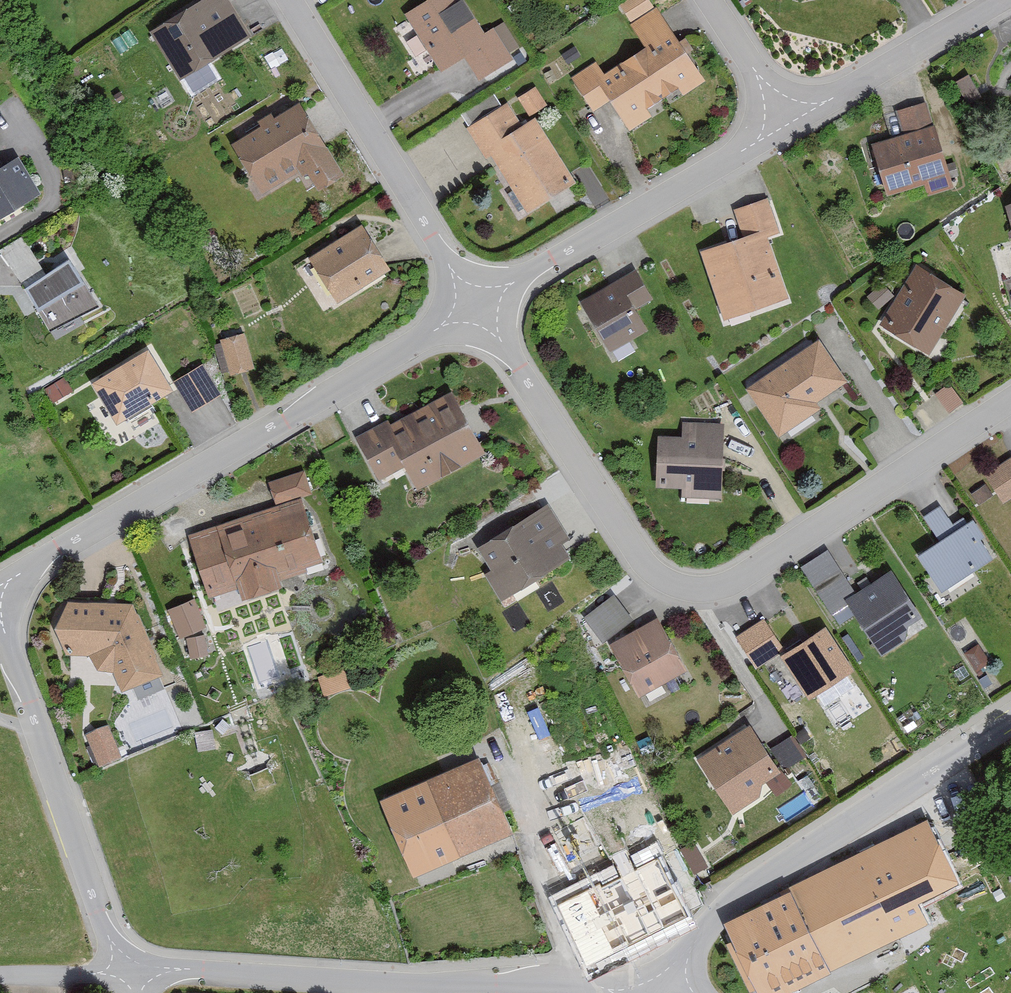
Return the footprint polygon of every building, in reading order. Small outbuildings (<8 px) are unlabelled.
[(222,0),(208,0),(148,37),(179,86),(248,42),(222,0)] [(459,0),(436,0),(403,20),(438,76),(463,60),(476,82),(518,56),(500,26),(482,37),(459,0)] [(619,9),(629,25),(650,12),(643,0),(633,0),(619,9)] [(600,79),(591,66),(568,82),(591,117),(609,106),(629,136),(651,122),(644,112),(674,93),(679,100),(702,85),(655,12),(628,30),(642,51),(600,79)] [(560,59),(567,69),(579,60),(572,50),(560,59)] [(533,92),(516,102),(527,120),(544,109),(533,92)] [(574,189),(532,122),(519,130),(505,108),(500,111),(492,99),(459,120),(467,132),(464,134),(484,165),(490,162),(526,219),(574,189)] [(948,192),(924,107),(894,116),(900,138),(870,146),(885,200),(922,190),(925,199),(948,192)] [(339,178),(296,109),(272,123),(269,118),(254,127),(257,131),(229,149),(260,199),(302,174),(314,194),(339,178)] [(35,198),(13,161),(0,169),(0,219),(35,198)] [(731,211),(741,240),(698,253),(720,321),(785,300),(765,238),(777,234),(766,199),(731,211)] [(1002,212),(1010,245),(1010,210),(1002,212)] [(386,273),(358,227),(306,264),(336,308),(386,273)] [(66,264),(43,278),(20,241),(0,253),(0,261),(46,335),(48,334),(54,344),(82,327),(78,320),(94,310),(66,264)] [(962,298),(913,269),(879,328),(928,356),(962,298)] [(649,302),(631,273),(578,305),(606,353),(641,333),(629,314),(649,302)] [(889,300),(880,288),(865,300),(874,312),(889,300)] [(252,373),(243,339),(218,346),(227,380),(252,373)] [(846,383),(818,342),(744,391),(777,440),(819,412),(814,404),(846,383)] [(168,397),(144,355),(88,387),(113,429),(168,397)] [(219,400),(201,369),(172,386),(190,417),(219,400)] [(70,396),(63,384),(44,394),(51,406),(70,396)] [(959,403),(946,387),(935,395),(947,412),(959,403)] [(483,457),(447,395),(388,429),(384,422),(353,439),(378,482),(400,469),(416,496),(483,457)] [(716,502),(721,428),(681,425),(679,440),(658,438),(654,491),(679,493),(678,500),(716,502)] [(983,477),(1002,504),(1010,498),(1010,458),(983,477)] [(267,484),(274,507),(309,496),(302,473),(267,484)] [(990,498),(983,487),(972,495),(979,506),(990,498)] [(318,566),(297,502),(184,539),(205,601),(235,591),(239,602),(279,589),(276,580),(318,566)] [(566,543),(545,507),(473,550),(487,573),(481,577),(497,603),(567,562),(559,547),(566,543)] [(992,559),(969,523),(953,533),(938,509),(922,519),(938,544),(914,559),(937,594),(992,559)] [(877,659),(904,641),(905,629),(917,622),(886,575),(853,597),(825,555),(800,571),(833,622),(847,613),(877,659)] [(584,621),(603,645),(630,624),(611,600),(584,621)] [(203,631),(190,604),(166,615),(178,642),(203,631)] [(93,675),(109,677),(118,696),(160,677),(129,609),(65,608),(51,633),(64,659),(88,659),(93,675)] [(735,640),(754,671),(781,654),(762,623),(735,640)] [(655,624),(609,649),(637,701),(683,675),(655,624)] [(850,674),(823,632),(778,661),(805,703),(850,674)] [(205,659),(201,639),(185,642),(188,661),(205,659)] [(986,667),(976,651),(964,658),(974,675),(986,667)] [(118,763),(104,731),(83,740),(97,772),(118,763)] [(758,801),(757,789),(776,778),(748,732),(696,764),(729,818),(758,801)] [(800,760),(789,742),(774,750),(785,769),(800,760)] [(509,819),(475,743),(380,785),(414,861),(509,819)] [(554,829),(570,858),(602,841),(586,811),(554,829)] [(923,824),(782,892),(785,897),(722,928),(754,992),(795,992),(926,929),(915,908),(954,889),(923,824)] [(702,888),(676,835),(660,837),(656,833),(635,842),(625,825),(605,834),(614,851),(552,882),(585,952),(691,900),(686,891),(702,888)]
